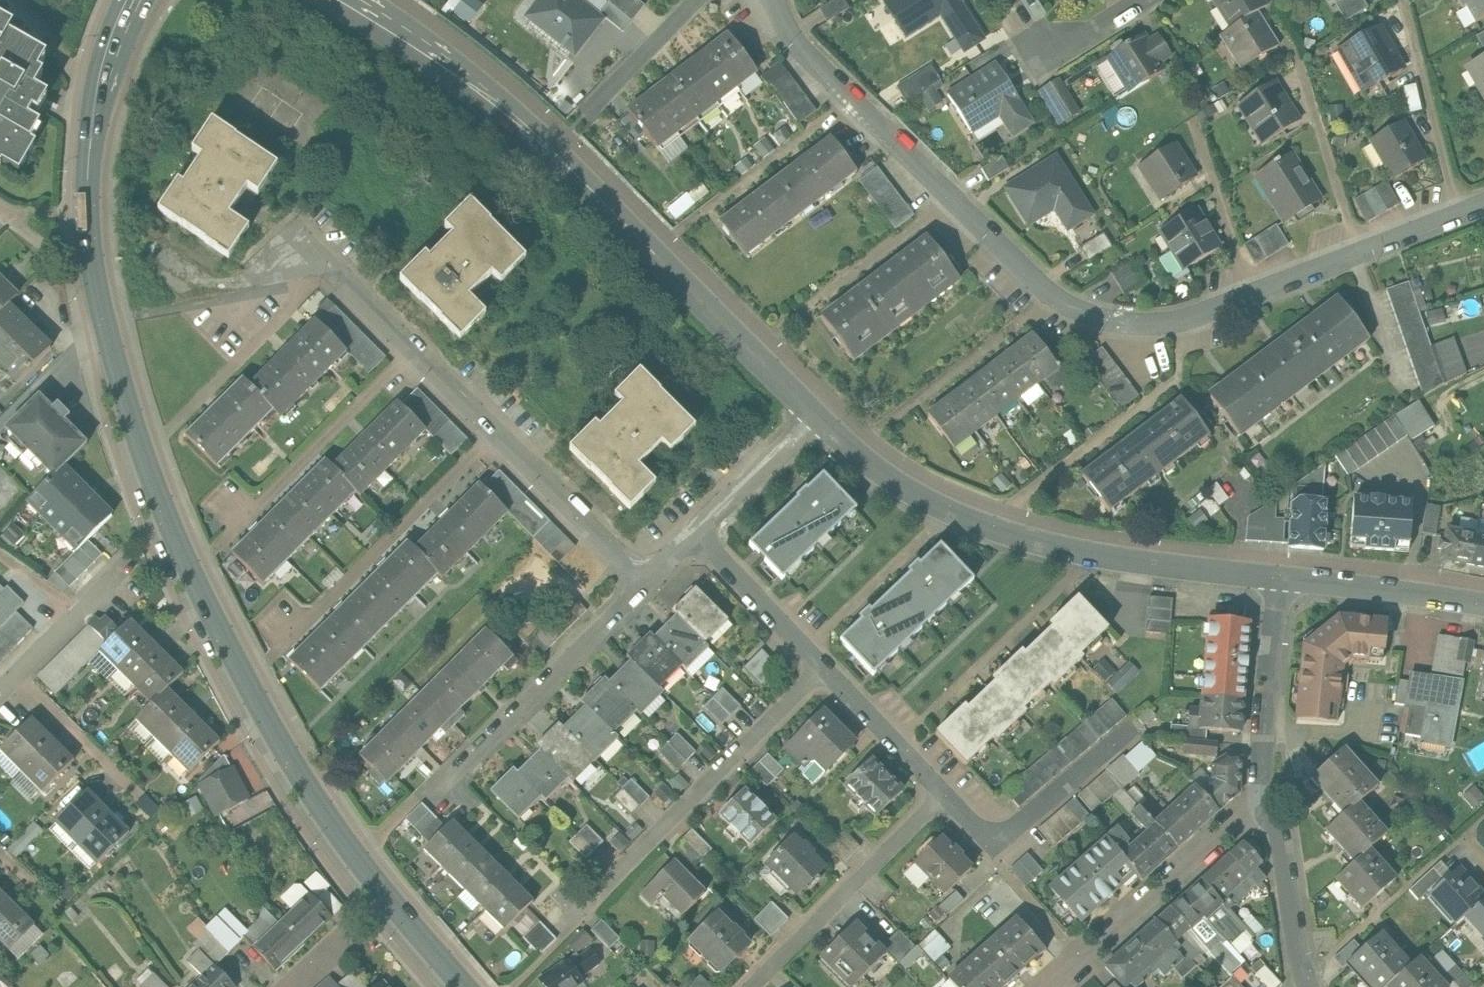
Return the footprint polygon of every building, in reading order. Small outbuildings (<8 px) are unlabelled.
[(446,3),(470,21),(485,2),(483,0),(448,0),(446,3)] [(574,0),(543,0),(530,17),(574,52),(600,20),(574,0)] [(637,0),(611,0),(609,2),(633,21),(645,5),(639,1),(637,0)] [(819,9),(827,22),(850,8),(845,0),(833,0),(819,9)] [(960,2),(963,1),(963,0),(884,0),(906,37),(942,14),(960,2)] [(1038,0),(1023,0),(1035,21),(1047,14),(1038,0)] [(1219,6),(1223,5),(1235,24),(1231,26),(1232,27),(1258,11),(1266,6),(1262,0),(1215,0),(1219,6)] [(1335,2),(1346,20),(1368,7),(1364,0),(1340,0),(1335,2)] [(1462,9),(1466,7),(1475,23),(1483,18),(1483,0),(1457,0),(1462,9)] [(633,21),(609,2),(600,13),(624,32),(633,21)] [(960,2),(942,14),(965,51),(984,39),(960,2)] [(1232,27),(1220,35),(1221,37),(1223,35),(1243,67),(1240,68),(1241,70),(1280,45),(1279,44),(1277,45),(1257,14),(1259,12),(1258,11),(1232,27)] [(10,33),(14,25),(0,17),(0,49),(10,33)] [(1380,26),(1340,48),(1341,50),(1342,49),(1365,89),(1364,90),(1365,91),(1404,69),(1403,67),(1402,68),(1379,28),(1381,27),(1380,26)] [(0,49),(0,163),(1,164),(3,161),(20,171),(36,143),(31,140),(41,123),(29,116),(34,108),(39,111),(49,94),(36,87),(45,72),(40,69),(48,54),(10,33),(0,49)] [(1146,34),(1129,45),(1128,44),(1126,46),(1123,41),(1121,41),(1114,46),(1113,47),(1117,53),(1106,59),(1107,61),(1112,58),(1132,89),(1127,92),(1127,94),(1168,68),(1167,67),(1166,68),(1160,59),(1168,54),(1159,39),(1150,44),(1146,36),(1147,35),(1146,34)] [(757,71),(729,35),(710,50),(737,86),(757,71)] [(737,86),(710,50),(690,65),(717,101),(737,86)] [(1467,69),(1483,96),(1483,59),(1467,69)] [(780,62),(761,76),(769,86),(788,72),(780,62)] [(998,63),(948,95),(972,133),(1000,115),(1012,134),(1032,121),(1018,99),(1020,99),(998,63)] [(717,101),(690,65),(670,80),(697,116),(717,101)] [(931,65),(897,86),(907,102),(941,80),(931,65)] [(788,72),(769,86),(776,96),(795,81),(788,72)] [(1073,101),(1059,78),(1047,85),(1061,108),(1073,101)] [(697,116),(670,80),(660,88),(662,90),(652,98),(651,95),(650,96),(677,132),(697,116)] [(1277,80),(1238,105),(1239,107),(1245,103),(1267,139),(1262,142),(1262,144),(1301,119),(1301,118),(1299,119),(1276,83),(1278,82),(1277,80)] [(795,81),(776,96),(784,106),(803,91),(795,81)] [(1061,108),(1047,85),(1037,92),(1058,125),(1068,119),(1061,108)] [(803,91),(784,106),(791,115),(810,100),(803,91)] [(677,132),(650,96),(629,112),(657,147),(677,132)] [(810,100),(791,115),(798,124),(817,110),(810,100)] [(1073,101),(1061,108),(1068,119),(1080,112),(1073,101)] [(236,136),(212,120),(192,150),(201,156),(182,184),(177,181),(158,211),(182,227),(183,226),(205,240),(204,242),(228,258),(248,228),(236,220),(255,192),(258,194),(277,165),(235,137),(236,136)] [(1404,121),(1372,140),(1373,142),(1375,141),(1388,163),(1386,164),(1394,178),(1426,159),(1404,121)] [(831,137),(776,179),(802,214),(858,172),(831,137)] [(1173,143),(1138,166),(1160,200),(1196,177),(1173,143)] [(1294,151),(1279,161),(1279,159),(1273,163),(1274,164),(1254,176),(1256,178),(1259,176),(1286,219),(1283,221),(1284,223),(1323,199),(1322,197),(1320,198),(1293,155),(1295,153),(1294,151)] [(1057,155),(1005,188),(1029,226),(1054,209),(1068,230),(1094,214),(1057,155)] [(1002,157),(981,170),(988,181),(1009,168),(1002,157)] [(915,214),(878,166),(859,181),(896,228),(915,214)] [(776,179),(720,222),(746,257),(802,214),(776,179)] [(1387,180),(1375,187),(1388,210),(1400,203),(1387,180)] [(1388,210),(1375,187),(1364,193),(1378,216),(1388,210)] [(1378,216),(1364,193),(1354,200),(1367,222),(1378,216)] [(470,201),(445,227),(453,235),(430,259),(425,254),(400,280),(420,300),(421,299),(441,319),(440,320),(461,340),(486,315),(476,304),(499,281),(501,283),(526,258),(489,222),(490,220),(470,201)] [(1196,210),(1162,231),(1173,250),(1208,228),(1196,210)] [(1290,244),(1277,224),(1266,231),(1279,251),(1290,244)] [(1173,250),(1160,258),(1172,278),(1178,279),(1189,272),(1186,268),(1219,247),(1208,228),(1173,250)] [(1279,251),(1266,231),(1256,237),(1268,257),(1279,251)] [(1104,234),(1081,249),(1089,262),(1113,247),(1104,234)] [(1256,237),(1244,244),(1256,265),(1268,257),(1256,237)] [(960,279),(929,238),(894,265),(925,306),(960,279)] [(1134,259),(1111,273),(1118,284),(1140,270),(1134,259)] [(925,306),(894,265),(859,292),(889,332),(925,306)] [(1140,270),(1118,284),(1125,295),(1147,281),(1140,270)] [(9,305),(18,296),(0,279),(0,314),(9,305)] [(1431,346),(1409,282),(1387,289),(1423,396),(1445,384),(1431,346)] [(889,332),(859,292),(823,319),(854,359),(889,332)] [(328,298),(317,309),(325,317),(336,306),(328,298)] [(1293,334),(1319,369),(1364,335),(1368,340),(1369,339),(1339,300),(1293,334)] [(9,305),(0,314),(0,372),(6,378),(10,374),(18,383),(52,348),(9,305)] [(325,317),(319,323),(328,332),(345,315),(336,306),(325,317)] [(1428,310),(1431,324),(1447,320),(1443,306),(1428,310)] [(345,315),(328,332),(337,340),(354,323),(345,315)] [(251,385),(250,386),(281,418),(348,351),(345,348),(337,340),(328,332),(319,323),(316,320),(251,385)] [(354,323),(337,340),(345,348),(362,331),(354,323)] [(362,331),(345,348),(348,351),(353,356),(370,339),(362,331)] [(1252,366),(1277,401),(1319,369),(1293,334),(1252,366)] [(1056,368),(1033,337),(1012,353),(1037,386),(1047,379),(1053,387),(1059,388),(1069,381),(1070,374),(1062,363),(1056,368)] [(1454,337),(1431,346),(1445,384),(1467,373),(1454,337)] [(370,339),(353,356),(361,365),(379,348),(370,339)] [(1074,349),(1084,361),(1095,353),(1086,341),(1074,349)] [(1095,353),(1084,361),(1091,371),(1110,357),(1102,347),(1095,353)] [(379,348),(361,365),(370,374),(387,356),(379,348)] [(1037,386),(1012,353),(992,367),(1017,400),(1037,386)] [(1110,357),(1091,371),(1098,381),(1117,366),(1110,357)] [(1117,366),(1098,381),(1106,390),(1125,376),(1117,366)] [(1277,401),(1252,366),(1211,396),(1241,436),(1242,435),(1239,430),(1277,401)] [(1017,400),(992,367),(971,383),(996,416),(1017,400)] [(640,370),(614,396),(622,404),(599,428),(595,424),(570,449),(591,470),(591,469),(611,489),(610,490),(630,511),(656,485),(645,475),(669,451),(671,453),(696,429),(659,393),(661,391),(640,370)] [(1125,376),(1106,390),(1113,400),(1132,385),(1125,376)] [(244,378),(187,435),(218,466),(274,410),(250,386),(251,385),(244,378)] [(996,416),(971,383),(950,399),(976,432),(996,416)] [(1132,385),(1113,400),(1121,409),(1139,395),(1132,385)] [(418,387),(401,405),(410,413),(427,396),(418,387)] [(40,395),(6,429),(53,477),(63,467),(64,468),(88,444),(65,421),(70,416),(58,404),(53,409),(40,395)] [(427,396),(410,413),(418,422),(436,405),(427,396)] [(1209,435),(1181,398),(1131,436),(1159,473),(1209,435)] [(950,399),(929,415),(954,448),(976,432),(950,399)] [(1419,400),(1394,415),(1408,435),(1412,441),(1435,426),(1419,400)] [(335,466),(357,492),(361,496),(427,430),(418,422),(410,413),(401,405),(399,402),(335,466)] [(436,405),(418,422),(427,430),(444,413),(436,405)] [(444,413),(427,430),(435,438),(452,421),(444,413)] [(1394,415),(1385,422),(1398,442),(1408,435),(1394,415)] [(452,421),(435,438),(443,447),(460,430),(452,421)] [(1398,442),(1385,422),(1375,429),(1388,449),(1398,442)] [(1388,449),(1375,429),(1365,436),(1379,455),(1388,449)] [(460,430),(443,447),(452,455),(469,438),(460,430)] [(964,454),(978,442),(972,436),(958,448),(964,454)] [(1159,473),(1131,436),(1081,474),(1109,511),(1159,473)] [(1379,455),(1365,436),(1355,442),(1369,462),(1379,455)] [(1369,462),(1355,442),(1345,449),(1359,469),(1369,462)] [(1359,469),(1345,449),(1336,456),(1349,475),(1359,469)] [(357,492),(335,466),(327,459),(279,507),(311,538),(357,492)] [(1326,463),(1295,484),(1292,510),(1289,547),(1324,549),(1327,513),(1326,513),(1327,502),(1323,502),(1326,463)] [(64,468),(63,467),(53,477),(29,502),(77,550),(80,547),(88,539),(111,516),(64,468)] [(509,478),(500,470),(483,487),(492,495),(509,478)] [(787,511),(819,545),(856,509),(824,476),(808,491),(806,489),(797,498),(798,500),(787,511)] [(509,478),(492,495),(500,503),(517,486),(509,478)] [(415,548),(438,573),(443,578),(509,513),(500,503),(492,495),(483,487),(479,484),(415,548)] [(517,486),(500,503),(509,513),(526,496),(517,486)] [(526,496),(509,513),(517,521),(534,504),(526,496)] [(1412,502),(1354,497),(1351,540),(1365,541),(1365,548),(1394,550),(1395,543),(1409,544),(1412,502)] [(1268,505),(1248,517),(1246,540),(1284,543),(1285,519),(1276,518),(1277,498),(1268,505)] [(534,504),(517,521),(525,529),(542,512),(534,504)] [(311,538),(279,507),(233,553),(265,584),(311,538)] [(1438,509),(1425,508),(1423,534),(1436,535),(1438,509)] [(819,545),(787,511),(751,545),(783,578),(819,545)] [(542,512),(525,529),(534,537),(551,521),(542,512)] [(551,521),(534,537),(543,546),(559,529),(551,521)] [(559,529),(543,546),(551,554),(568,537),(559,529)] [(1476,535),(1447,530),(1446,536),(1441,535),(1438,549),(1443,550),(1442,559),(1444,559),(1444,562),(1454,564),(1454,561),(1471,564),(1476,535)] [(1476,535),(1471,564),(1483,566),(1483,536),(1476,535)] [(568,537),(551,554),(559,563),(576,546),(568,537)] [(103,554),(88,539),(80,547),(95,562),(103,554)] [(399,612),(438,573),(415,548),(409,541),(368,582),(399,612)] [(891,594),(924,627),(973,580),(941,546),(921,566),(918,563),(909,571),(912,574),(891,594)] [(95,562),(80,547),(77,550),(72,555),(87,570),(95,562)] [(78,579),(87,570),(72,555),(63,564),(78,579)] [(63,564),(55,572),(70,587),(78,579),(63,564)] [(360,651),(399,612),(368,582),(329,621),(360,651)] [(8,620),(17,612),(25,603),(8,586),(3,591),(0,589),(0,628),(8,620)] [(696,587),(672,611),(676,615),(677,615),(701,639),(724,616),(696,587)] [(924,627),(891,594),(872,612),(869,610),(860,618),(863,621),(842,640),(874,674),(924,627)] [(573,595),(526,642),(540,657),(587,610),(573,595)] [(1173,598),(1150,596),(1149,608),(1172,610),(1173,598)] [(1108,629),(1078,597),(1050,625),(1083,659),(1084,659),(1081,656),(1108,629)] [(1172,610),(1149,608),(1147,620),(1171,622),(1172,610)] [(34,628),(17,612),(8,620),(25,637),(34,628)] [(676,615),(654,638),(678,661),(683,666),(705,643),(701,639),(677,615),(676,615)] [(1340,616),(1305,645),(1297,719),(1337,723),(1343,666),(1352,658),(1382,661),(1386,621),(1340,616)] [(120,631),(107,618),(102,623),(97,618),(90,624),(108,643),(102,649),(121,666),(149,638),(131,620),(120,631)] [(8,620),(0,628),(0,629),(17,645),(25,637),(8,620)] [(1171,622),(1147,620),(1146,631),(1170,634),(1171,622)] [(321,690),(360,651),(329,621),(290,660),(321,690)] [(1249,624),(1209,621),(1203,697),(1243,700),(1246,669),(1248,669),(1249,657),(1247,657),(1249,624)] [(108,643),(90,624),(82,634),(99,652),(102,649),(108,643)] [(1083,659),(1050,625),(1049,625),(1052,628),(1025,654),(1022,651),(1022,652),(1055,686),(1083,659)] [(0,629),(0,645),(9,654),(17,645),(0,629)] [(487,630),(423,693),(451,720),(514,657),(487,630)] [(654,638),(650,633),(627,656),(632,660),(655,684),(678,661),(654,638)] [(99,652),(82,634),(73,642),(91,660),(99,652)] [(1462,638),(1439,634),(1432,676),(1454,679),(1455,679),(1459,661),(1458,661),(1462,638)] [(149,638),(121,666),(138,683),(166,655),(149,638)] [(1474,640),(1462,638),(1458,661),(1459,661),(1470,663),(1474,640)] [(91,660),(73,642),(65,651),(82,668),(91,660)] [(0,645),(0,662),(9,654),(0,645)] [(780,667),(763,649),(744,667),(762,686),(780,667)] [(82,668),(65,651),(56,659),(74,677),(82,668)] [(1022,652),(993,679),(1026,714),(1027,713),(1024,710),(1051,684),(1054,687),(1055,686),(1022,652)] [(166,655),(138,683),(155,701),(168,688),(183,673),(166,655)] [(74,677),(56,659),(48,668),(65,685),(74,677)] [(655,684),(632,660),(609,683),(633,707),(638,712),(660,689),(655,684)] [(1104,660),(1094,670),(1107,682),(1116,672),(1104,660)] [(65,685),(48,668),(39,677),(56,694),(65,685)] [(1432,676),(1412,673),(1410,681),(1406,704),(1406,706),(1411,709),(1407,728),(1423,731),(1422,736),(1449,741),(1453,723),(1450,723),(1453,708),(1455,709),(1461,680),(1455,679),(1454,679),(1432,676)] [(609,683),(605,679),(582,701),(586,706),(610,730),(633,707),(609,683)] [(1026,714),(993,679),(995,682),(968,708),(965,705),(965,706),(998,741),(1026,714)] [(1410,681),(1399,679),(1396,703),(1406,704),(1410,681)] [(155,701),(139,717),(157,734),(186,706),(168,688),(155,701)] [(741,706),(723,688),(714,697),(732,715),(741,706)] [(423,693),(360,756),(388,783),(451,720),(423,693)] [(732,715),(714,697),(704,707),(722,725),(732,715)] [(1243,700),(1203,697),(1202,709),(1190,708),(1188,726),(1188,728),(1207,730),(1240,732),(1241,726),(1242,726),(1243,713),(1242,713),(1243,700)] [(1112,699),(1094,714),(1109,731),(1127,716),(1112,699)] [(561,720),(565,724),(585,706),(581,701),(561,720)] [(186,706),(157,734),(174,752),(203,723),(186,706)] [(610,730),(586,706),(564,728),(592,757),(615,734),(610,730)] [(998,741),(965,706),(936,733),(967,765),(994,738),(997,741),(998,741)] [(1155,715),(1149,707),(1137,717),(1144,725),(1155,715)] [(854,743),(823,712),(788,747),(805,764),(799,769),(814,784),(854,743)] [(1109,731),(1094,714),(1085,722),(1099,739),(1109,731)] [(33,718),(3,748),(24,769),(54,739),(33,718)] [(137,720),(132,726),(150,743),(151,743),(165,756),(169,750),(137,720)] [(1099,739),(1085,722),(1076,729),(1090,747),(1099,739)] [(203,723),(174,752),(192,770),(221,741),(203,723)] [(564,728),(559,723),(536,746),(541,751),(569,779),(573,783),(596,761),(564,728)] [(1188,726),(1172,725),(1170,738),(1185,739),(1206,741),(1207,730),(1188,728),(1188,726)] [(1090,747),(1076,729),(1066,737),(1081,755),(1081,754),(1090,747)] [(697,751),(679,733),(669,743),(687,761),(697,751)] [(1066,737),(1005,790),(1019,807),(1081,755),(1066,737)] [(76,761),(54,739),(24,769),(46,791),(76,761)] [(1206,741),(1185,739),(1184,752),(1216,755),(1217,742),(1206,741)] [(687,761),(669,743),(661,751),(679,769),(687,761)] [(1343,814),(1360,802),(1378,786),(1344,748),(1311,778),(1343,814)] [(569,779),(541,751),(518,773),(542,797),(546,801),(569,779)] [(784,769),(768,753),(760,761),(776,778),(784,769)] [(1227,755),(1212,765),(1212,780),(1201,790),(1219,811),(1240,792),(1242,757),(1227,755)] [(1140,774),(1124,756),(1106,771),(1116,782),(1123,789),(1140,774)] [(871,760),(846,785),(877,816),(902,791),(871,760)] [(776,778),(760,761),(751,770),(768,786),(776,778)] [(232,767),(200,784),(217,816),(249,799),(232,767)] [(518,773),(514,769),(491,791),(520,820),(542,797),(518,773)] [(1106,771),(1078,795),(1093,813),(1120,789),(1106,771)] [(650,797),(632,779),(623,788),(641,806),(650,797)] [(1197,786),(1155,824),(1178,848),(1219,811),(1201,790),(1197,786)] [(1142,796),(1134,787),(1126,793),(1135,802),(1142,796)] [(641,806),(623,788),(615,797),(632,814),(641,806)] [(776,821),(745,789),(720,815),(751,846),(776,821)] [(89,791),(59,820),(79,841),(109,811),(89,791)] [(1135,802),(1126,793),(1119,800),(1148,831),(1129,848),(1126,845),(1128,842),(1116,828),(1107,836),(1109,838),(1135,873),(1142,880),(1178,848),(1155,824),(1135,802)] [(1075,798),(1039,829),(1054,847),(1090,816),(1075,798)] [(1360,802),(1343,814),(1325,831),(1354,863),(1369,849),(1387,833),(1360,802)] [(422,803),(406,819),(414,827),(431,811),(422,803)] [(109,811),(79,841),(101,862),(130,833),(109,811)] [(431,811),(414,827),(422,836),(439,820),(431,811)] [(444,870),(473,841),(453,821),(424,850),(444,870)] [(604,841),(587,824),(579,833),(596,850),(604,841)] [(713,849),(693,828),(684,837),(704,857),(713,849)] [(861,846),(845,830),(828,847),(844,863),(861,846)] [(596,850),(579,833),(570,842),(587,859),(596,850)] [(704,857),(684,837),(674,847),(694,867),(704,857)] [(954,847),(952,849),(941,837),(915,863),(946,894),(972,869),(961,857),(962,856),(954,847)] [(803,847),(794,838),(768,863),(799,894),(825,869),(811,855),(812,853),(804,845),(803,847)] [(1109,838),(1051,889),(1080,922),(1103,901),(1104,902),(1113,894),(1112,893),(1135,873),(1109,838)] [(465,890),(493,861),(473,841),(444,870),(465,890)] [(1262,863),(1244,843),(1230,856),(1256,885),(1262,892),(1267,887),(1262,882),(1265,879),(1256,869),(1262,863)] [(1354,863),(1337,879),(1363,908),(1396,879),(1369,849),(1354,863)] [(1044,871),(1028,853),(1010,869),(1026,886),(1044,871)] [(1256,885),(1230,856),(1202,881),(1221,901),(1227,895),(1239,885),(1247,893),(1256,885)] [(493,861),(465,890),(485,910),(513,881),(493,861)] [(705,892),(674,861),(642,893),(653,905),(659,899),(660,900),(664,895),(684,914),(705,892)] [(1434,868),(1410,890),(1418,899),(1442,878),(1434,868)] [(1459,869),(1431,894),(1457,924),(1466,916),(1483,899),(1483,897),(1459,869)] [(534,902),(513,881),(485,910),(505,930),(534,902)] [(1221,901),(1202,881),(1184,896),(1217,932),(1220,935),(1238,954),(1254,939),(1254,938),(1228,910),(1221,901)] [(1247,893),(1239,885),(1227,895),(1235,904),(1247,893)] [(957,891),(939,907),(947,915),(964,899),(957,891)] [(310,895),(282,921),(303,944),(331,917),(310,895)] [(1235,904),(1227,895),(1221,901),(1228,910),(1235,904)] [(1217,932),(1184,896),(1171,908),(1190,929),(1231,974),(1242,965),(1219,940),(1215,943),(1211,938),(1217,932)] [(1466,916),(1483,936),(1483,899),(1466,916)] [(0,908),(0,938),(10,948),(8,950),(10,952),(35,927),(8,900),(0,908)] [(773,901),(755,919),(772,936),(789,918),(773,901)] [(1190,929),(1171,908),(1157,921),(1176,942),(1190,958),(1192,960),(1200,952),(1184,935),(1190,929)] [(733,928),(718,914),(691,941),(693,942),(696,939),(706,949),(704,951),(704,957),(708,961),(715,961),(722,969),(721,970),(722,972),(749,945),(742,938),(743,936),(735,928),(733,928)] [(1017,917),(988,943),(1017,975),(1046,950),(1017,917)] [(620,938),(602,920),(592,930),(610,948),(620,938)] [(282,921),(255,948),(276,970),(303,944),(282,921)] [(1135,940),(1153,962),(1165,976),(1173,968),(1183,978),(1197,966),(1192,960),(1190,958),(1176,942),(1157,921),(1135,940)] [(540,922),(524,938),(532,946),(549,930),(540,922)] [(855,924),(823,956),(854,986),(886,955),(855,924)] [(241,941),(225,925),(216,935),(222,945),(230,952),(241,941)] [(1473,927),(1466,934),(1483,953),(1483,938),(1473,927)] [(951,947),(935,929),(920,944),(935,961),(951,947)] [(549,930),(532,946),(541,955),(557,938),(549,930)] [(916,947),(899,930),(883,947),(899,964),(901,962),(916,947)] [(1351,959),(1352,960),(1375,986),(1386,986),(1389,984),(1408,967),(1379,934),(1362,949),(1351,959)] [(222,945),(216,935),(204,946),(220,962),(230,952),(222,945)] [(1135,940),(1106,967),(1124,986),(1125,986),(1130,983),(1132,985),(1140,978),(1138,976),(1153,962),(1135,940)] [(1354,940),(1334,958),(1343,968),(1352,960),(1351,959),(1362,949),(1354,940)] [(949,980),(955,986),(1004,986),(1017,975),(988,943),(987,943),(989,945),(949,980)] [(916,947),(901,962),(906,969),(924,951),(918,945),(916,947)] [(200,951),(189,962),(203,976),(193,986),(236,986),(215,965),(200,951)] [(541,979),(546,986),(575,986),(583,981),(579,976),(599,962),(591,951),(580,958),(577,954),(573,957),(576,962),(571,965),(568,960),(541,979)] [(1417,959),(1408,967),(1389,984),(1391,986),(1442,986),(1417,959)] [(1456,965),(1446,974),(1458,986),(1470,986),(1473,984),(1456,965)] [(1266,966),(1256,974),(1268,986),(1280,986),(1283,984),(1266,966)] [(155,974),(154,974),(155,976),(144,986),(143,985),(142,986),(143,986),(168,986),(155,974)] [(1242,986),(1268,986),(1256,974),(1242,986)] [(1221,986),(1242,986),(1233,976),(1221,986)]
